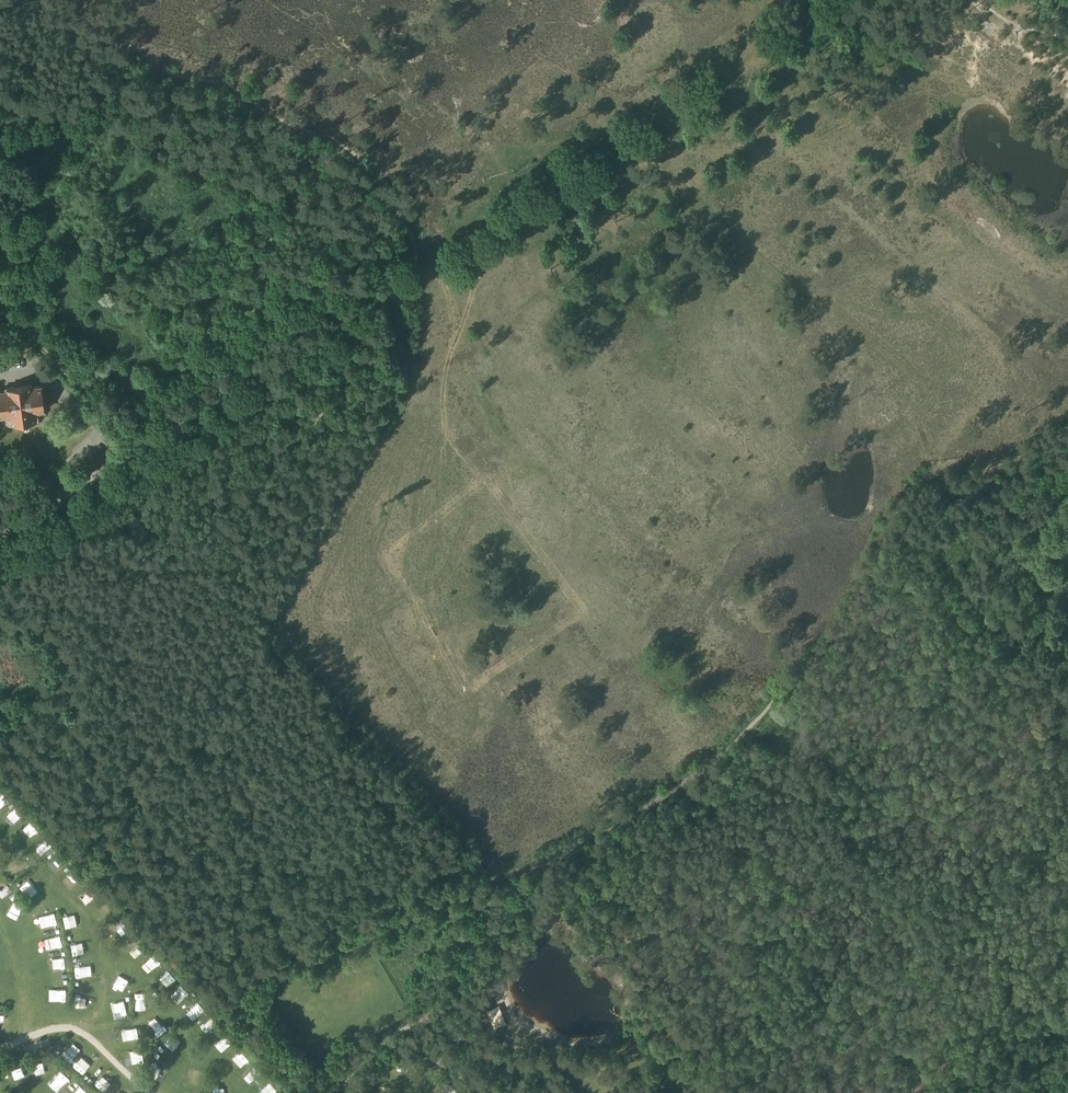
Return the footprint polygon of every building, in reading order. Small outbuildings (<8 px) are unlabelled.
[(32,384),(6,388),(6,390),(0,391),(0,416),(1,417),(4,413),(5,423),(42,417),(41,408),(44,408),(41,385),(32,387),(32,384)] [(110,442),(118,436),(114,432),(106,438),(110,442)]
